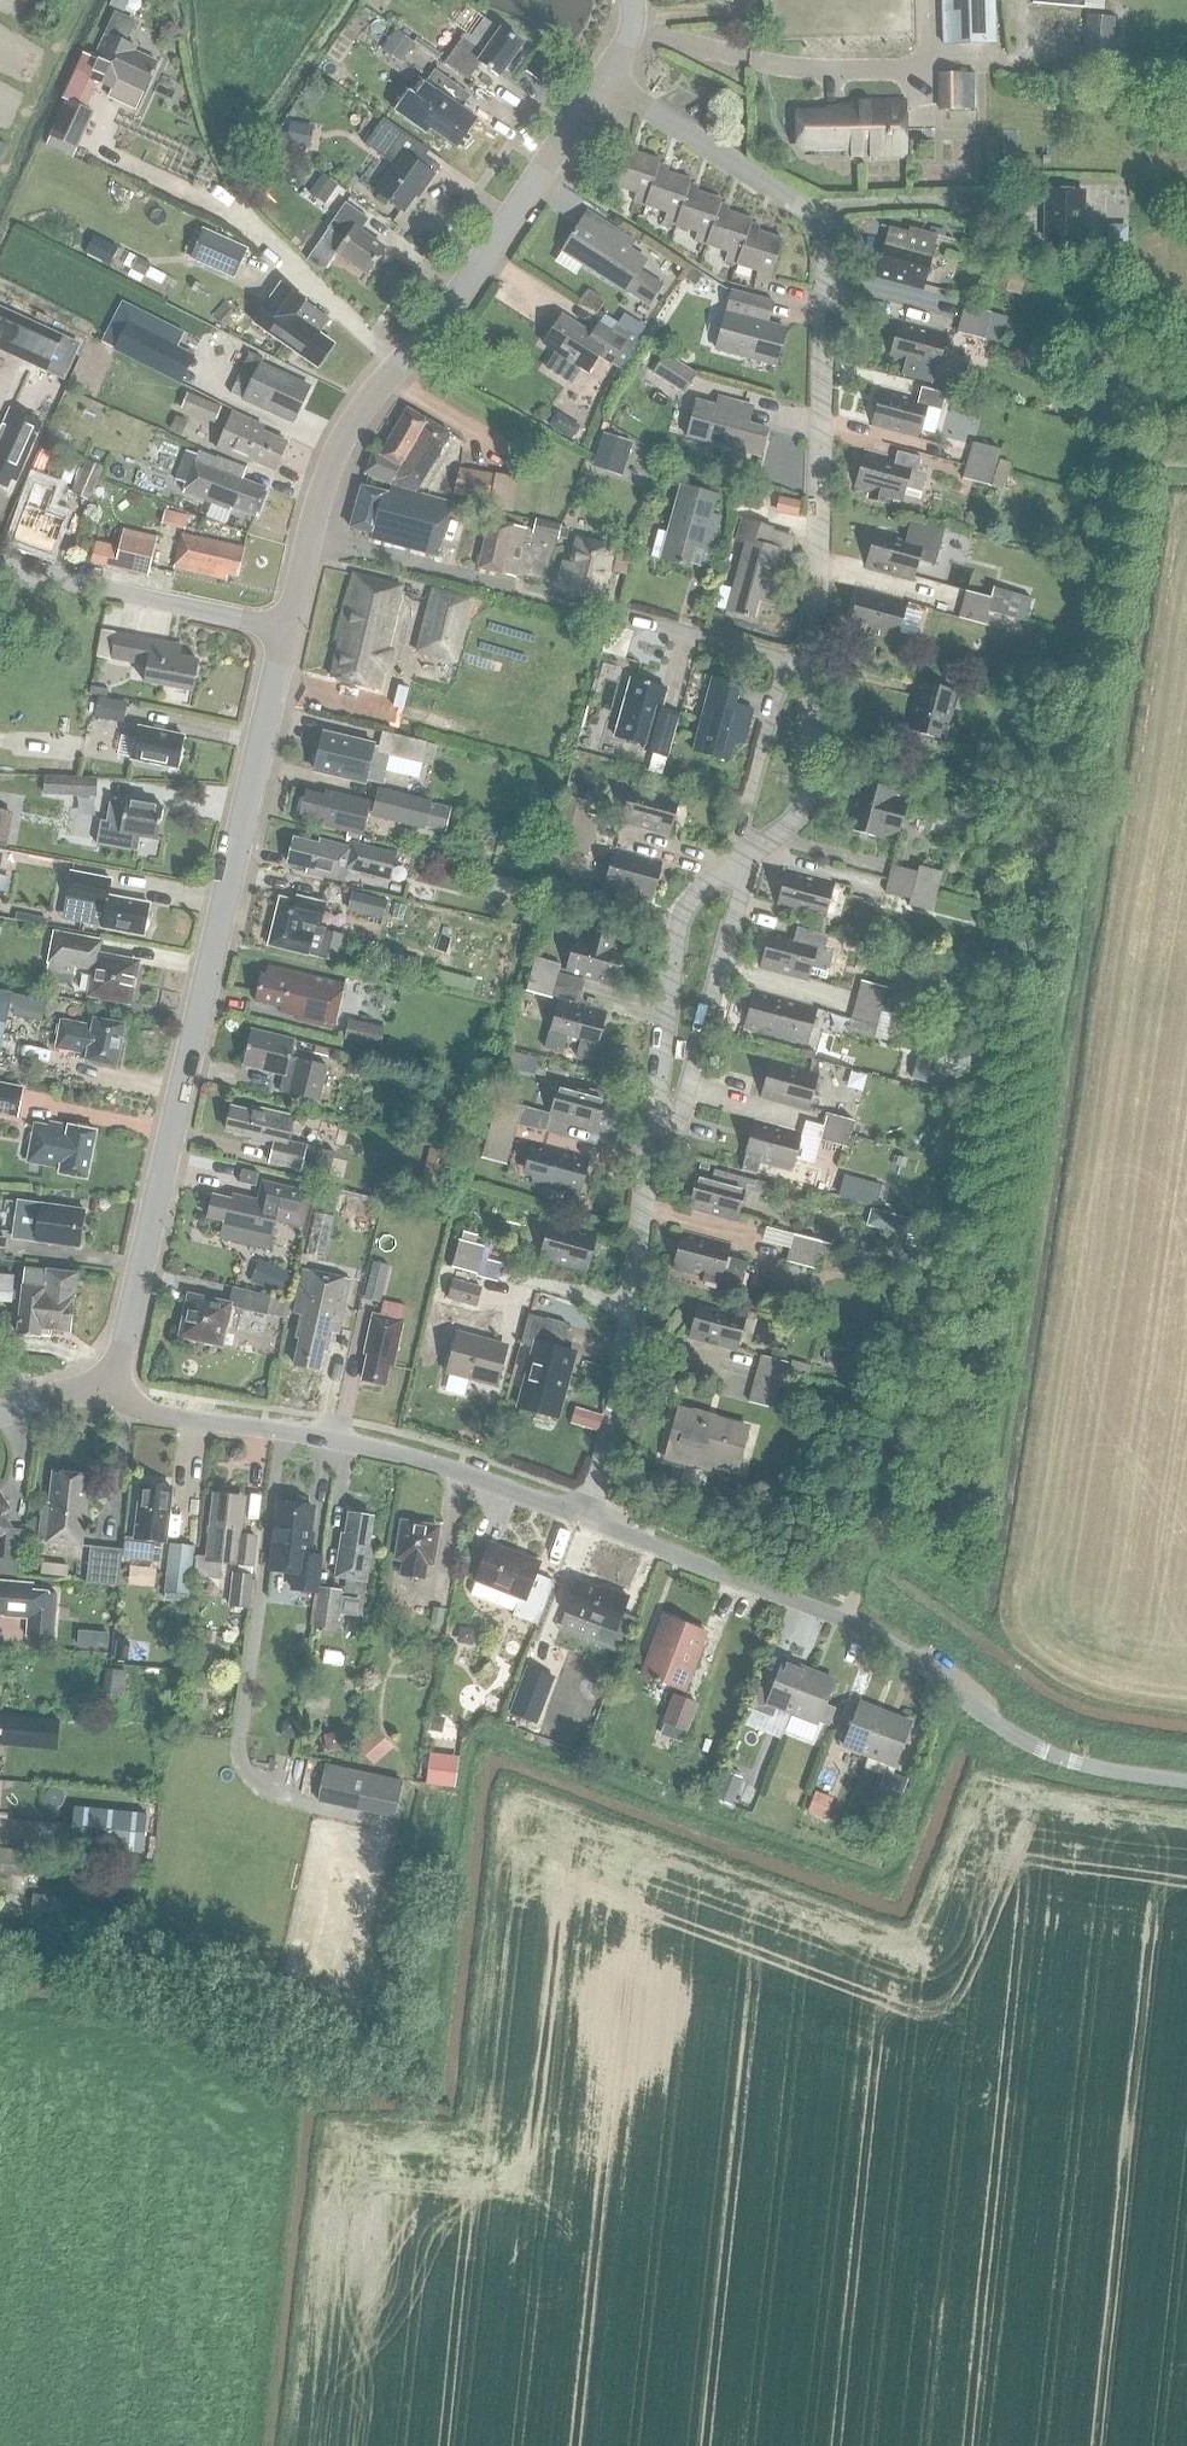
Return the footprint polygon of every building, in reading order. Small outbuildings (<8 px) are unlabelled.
[(111,6),(124,12),(130,0),(114,0),(111,6)] [(944,44),(996,43),(995,0),(942,0),(944,44)] [(1033,4),(1084,9),(1084,0),(1033,0),(1033,4)] [(113,89),(109,98),(135,110),(144,92),(143,91),(150,76),(152,77),(154,73),(152,72),(156,62),(134,52),(136,47),(126,43),(136,21),(116,12),(94,59),(98,61),(90,79),(113,89)] [(480,15),(451,56),(445,64),(469,80),(481,63),(501,77),(524,45),(500,28),(500,29),(480,15)] [(1083,51),(1113,53),(1116,18),(1086,16),(1083,51)] [(413,43),(394,30),(381,49),(400,62),(413,43)] [(418,119),(458,147),(476,121),(450,102),(459,88),(434,71),(415,98),(428,106),(418,119)] [(977,108),(975,72),(937,73),(938,110),(977,108)] [(48,138),(77,151),(95,111),(66,98),(48,138)] [(848,143),(848,155),(903,154),(903,103),(854,103),(854,108),(827,108),(827,113),(798,113),(799,141),(827,140),(827,145),(843,145),(848,143)] [(430,151),(402,132),(383,118),(365,145),(384,158),(395,166),(377,193),(404,212),(422,186),(424,188),(434,174),(420,164),(430,151)] [(314,126),(290,121),(285,144),(309,149),(314,126)] [(659,170),(661,162),(628,151),(631,142),(629,142),(615,186),(637,193),(634,201),(646,205),(658,170),(659,170)] [(692,181),(659,170),(658,170),(646,205),(668,213),(665,221),(677,225),(689,189),(690,189),(692,181)] [(338,185),(322,174),(308,193),(324,205),(338,185)] [(723,200),(690,189),(689,189),(677,225),(698,232),(695,241),(707,245),(719,209),(720,209),(723,200)] [(1087,191),(1042,191),(1041,242),(1087,242),(1087,191)] [(337,252),(368,274),(385,249),(361,232),(370,220),(346,203),(329,229),(345,240),(337,252)] [(754,220),(720,209),(719,209),(707,245),(728,252),(726,261),(738,265),(750,228),(751,228),(754,220)] [(1117,225),(1118,242),(1136,241),(1135,224),(1117,225)] [(603,243),(578,227),(565,248),(585,261),(582,265),(626,293),(647,261),(630,250),(635,242),(613,228),(603,243)] [(923,289),(937,234),(910,227),(908,234),(889,229),(886,239),(876,277),(923,289)] [(784,239),(751,228),(750,228),(738,265),(758,271),(755,280),(768,285),(784,239)] [(234,278),(247,250),(203,230),(190,259),(234,278)] [(109,266),(119,249),(93,236),(84,254),(109,266)] [(150,261),(136,255),(131,267),(144,273),(150,261)] [(1009,265),(1003,290),(981,285),(977,305),(1003,311),(1009,289),(1028,293),(1033,271),(1009,265)] [(683,278),(695,286),(703,275),(691,267),(683,278)] [(775,365),(785,329),(768,324),(774,303),(731,291),(716,349),(775,365)] [(989,327),(993,314),(965,306),(962,319),(989,327)] [(64,380),(80,344),(0,307),(0,351),(64,380)] [(330,319),(315,309),(304,324),(298,320),(283,342),(319,367),(334,345),(319,335),(330,319)] [(624,314),(618,324),(639,338),(646,327),(624,314)] [(989,327),(1003,331),(1007,317),(993,314),(989,327)] [(562,316),(544,344),(555,351),(545,368),(571,385),(583,369),(589,373),(599,357),(600,356),(612,364),(623,371),(643,340),(639,338),(618,324),(613,331),(605,327),(598,339),(591,335),(562,316)] [(986,340),(989,327),(962,319),(958,333),(986,340)] [(116,351),(181,385),(195,356),(178,348),(130,324),(117,350),(116,351)] [(644,340),(653,346),(664,331),(655,324),(644,340)] [(946,336),(898,324),(889,359),(937,371),(946,336)] [(652,374),(683,394),(696,374),(665,354),(652,374)] [(309,387),(260,364),(249,388),(236,382),(231,394),(293,423),(309,387)] [(919,398),(882,388),(872,426),(919,438),(929,402),(942,406),(945,394),(922,388),(919,398)] [(222,407),(187,393),(180,410),(215,424),(222,407)] [(738,447),(761,453),(768,429),(739,421),(744,404),(719,397),(716,406),(697,400),(686,437),(737,451),(738,447)] [(374,454),(365,475),(395,486),(416,493),(450,435),(407,409),(379,456),(374,454)] [(6,488),(10,479),(15,482),(39,430),(41,424),(24,416),(10,410),(0,432),(0,485),(6,488)] [(250,459),(275,469),(285,443),(259,432),(262,427),(233,414),(218,449),(249,462),(250,459)] [(170,430),(182,435),(188,421),(176,416),(170,430)] [(603,433),(592,467),(610,473),(621,477),(632,443),(603,433)] [(995,473),(999,460),(1001,450),(973,443),(967,466),(995,473)] [(197,455),(186,451),(175,480),(186,484),(183,493),(230,511),(232,507),(256,516),(266,490),(242,481),(246,469),(217,458),(216,460),(198,453),(197,455)] [(896,459),(865,451),(855,489),(871,493),(869,499),(884,503),(886,497),(902,502),(904,496),(920,500),(927,474),(917,472),(921,458),(898,452),(896,459)] [(103,468),(87,460),(72,494),(89,501),(103,468)] [(992,486),(995,473),(967,466),(964,479),(992,486)] [(459,469),(454,495),(488,502),(493,475),(459,469)] [(1088,484),(1103,486),(1104,475),(1089,473),(1088,484)] [(13,540),(52,554),(64,520),(46,513),(53,491),(33,484),(25,507),(13,540)] [(714,543),(721,517),(712,515),(717,495),(681,486),(668,533),(658,531),(651,556),(688,566),(696,538),(714,543)] [(400,497),(361,487),(350,527),(376,534),(376,540),(393,544),(394,543),(438,555),(451,504),(402,491),(400,497)] [(775,511),(797,516),(800,501),(778,497),(775,511)] [(179,512),(175,527),(185,529),(189,515),(179,512)] [(778,596),(785,571),(776,568),(781,550),(770,547),(775,528),(739,518),(733,540),(745,543),(732,589),(736,590),(730,612),(753,618),(760,591),(778,596)] [(533,532),(566,540),(569,527),(536,519),(533,532)] [(517,548),(522,549),(526,529),(489,520),(478,569),(515,577),(519,559),(515,558),(517,548)] [(935,565),(944,530),(910,521),(906,536),(876,528),(866,566),(913,578),(917,560),(935,565)] [(227,575),(237,578),(244,549),(182,534),(174,569),(226,581),(227,575)] [(155,543),(122,535),(114,568),(147,576),(155,543)] [(558,588),(600,599),(612,548),(578,539),(572,564),(565,562),(558,588)] [(402,587),(354,575),(350,589),(349,589),(336,641),(340,642),(331,678),(378,690),(386,657),(385,657),(402,587)] [(415,653),(457,664),(474,599),(431,588),(415,653)] [(991,597),(988,611),(1025,621),(1031,598),(994,588),(991,597)] [(906,601),(860,589),(850,627),(896,639),(906,601)] [(988,611),(991,597),(967,591),(963,604),(988,611)] [(984,625),(988,611),(963,604),(959,618),(984,625)] [(191,692),(197,661),(165,655),(167,644),(116,635),(112,659),(147,666),(144,683),(191,692)] [(740,685),(716,678),(710,701),(706,700),(692,751),(730,761),(735,741),(744,744),(751,718),(732,713),(740,685)] [(630,680),(615,737),(645,745),(643,750),(667,756),(679,713),(661,708),(666,689),(630,680)] [(907,729),(945,740),(958,693),(920,683),(907,729)] [(126,704),(99,699),(98,704),(95,717),(122,723),(126,704)] [(183,736),(139,727),(132,760),(175,768),(177,769),(183,736)] [(427,743),(383,733),(378,752),(373,751),(374,746),(323,734),(319,754),(314,756),(312,761),(316,766),(315,771),(365,783),(366,780),(381,784),(388,755),(422,763),(427,743)] [(592,749),(596,737),(579,733),(576,745),(592,749)] [(62,795),(96,797),(97,778),(63,777),(62,795)] [(895,799),(897,792),(858,781),(845,828),(884,838),(885,833),(899,836),(903,822),(905,822),(908,812),(895,799)] [(678,798),(632,785),(621,823),(668,836),(678,798)] [(430,802),(378,789),(371,817),(423,829),(430,802)] [(370,803),(326,792),(325,797),(306,792),(300,815),(325,821),(324,826),(362,835),(370,803)] [(125,801),(110,799),(106,823),(100,822),(97,844),(137,850),(139,837),(157,840),(163,808),(125,801)] [(0,811),(0,845),(5,846),(11,813),(0,811)] [(489,836),(497,838),(502,823),(486,819),(484,826),(489,836)] [(318,844),(294,838),(288,863),(306,868),(305,872),(343,881),(351,847),(319,840),(318,844)] [(401,880),(409,856),(373,844),(365,868),(401,880)] [(651,900),(662,862),(614,850),(604,888),(615,891),(613,900),(636,907),(639,897),(651,900)] [(937,892),(942,873),(919,866),(917,873),(893,867),(889,879),(918,887),(937,892)] [(834,882),(787,870),(777,908),(824,920),(834,882)] [(143,935),(144,932),(148,926),(146,918),(149,905),(107,897),(110,879),(71,872),(67,891),(81,893),(75,922),(143,935)] [(932,912),(937,892),(918,887),(889,879),(886,893),(910,899),(908,906),(932,912)] [(388,901),(353,892),(348,911),(383,920),(388,901)] [(305,905),(280,899),(269,946),(336,962),(343,936),(324,931),(324,929),(319,928),(325,905),(306,900),(305,905)] [(615,946),(618,932),(588,924),(584,938),(576,936),(566,974),(613,986),(623,948),(615,946)] [(824,952),(828,935),(797,927),(794,936),(771,930),(761,969),(807,981),(811,967),(828,972),(833,955),(824,952)] [(101,941),(54,932),(47,969),(74,974),(75,967),(94,971),(90,995),(129,1003),(133,981),(137,978),(138,971),(136,967),(136,963),(98,956),(101,941)] [(367,959),(398,967),(402,951),(387,947),(386,952),(370,948),(367,959)] [(554,985),(558,971),(560,964),(532,957),(526,977),(554,985)] [(297,1020),(333,1029),(343,985),(269,966),(267,975),(261,974),(255,1002),(281,1008),(280,1013),(297,1017),(297,1020)] [(581,992),(554,985),(526,977),(523,990),(577,1005),(581,992)] [(854,1006),(881,1012),(887,987),(861,980),(854,1006)] [(982,980),(964,987),(970,1002),(988,994),(982,980)] [(807,1046),(818,1008),(755,991),(745,1029),(807,1046)] [(11,994),(0,992),(0,1050),(11,994)] [(593,1061),(606,1013),(559,1000),(546,1049),(562,1053),(565,1042),(579,1046),(576,1056),(593,1061)] [(875,1038),(881,1012),(854,1006),(848,1031),(875,1038)] [(85,1061),(116,1067),(124,1025),(93,1019),(92,1026),(60,1020),(55,1049),(86,1055),(85,1061)] [(384,1027),(349,1019),(344,1040),(380,1048),(384,1027)] [(294,1041),(251,1031),(242,1065),(285,1076),(286,1073),(294,1075),(290,1094),(316,1100),(324,1067),(298,1060),(298,1061),(289,1059),(294,1041)] [(313,1054),(327,1058),(329,1050),(315,1047),(313,1054)] [(544,1072),(548,1055),(519,1048),(515,1064),(544,1072)] [(362,1076),(366,1058),(351,1055),(347,1072),(362,1076)] [(911,1079),(948,1089),(954,1066),(917,1056),(911,1079)] [(818,1073),(771,1060),(761,1098),(808,1111),(818,1073)] [(606,1094),(559,1081),(549,1120),(596,1132),(606,1094)] [(0,1083),(0,1112),(17,1116),(23,1089),(0,1083)] [(516,1125),(520,1112),(492,1104),(489,1118),(516,1125)] [(292,1117),(252,1108),(250,1113),(231,1108),(226,1130),(251,1136),(250,1141),(272,1146),(268,1163),(328,1177),(334,1152),(286,1141),(292,1117)] [(442,1132),(457,1135),(461,1115),(447,1112),(442,1132)] [(851,1134),(855,1122),(827,1114),(823,1127),(851,1134)] [(510,1149),(513,1138),(516,1125),(489,1118),(482,1142),(510,1149)] [(761,1163),(791,1172),(802,1134),(755,1121),(745,1159),(742,1170),(757,1175),(761,1163)] [(67,1126),(67,1130),(34,1124),(26,1162),(60,1169),(59,1173),(86,1179),(96,1132),(67,1126)] [(848,1148),(851,1134),(823,1127),(819,1140),(848,1148)] [(589,1159),(542,1146),(541,1151),(530,1148),(523,1175),(534,1178),(532,1184),(579,1197),(589,1159)] [(757,1177),(716,1166),(714,1175),(700,1171),(690,1209),(736,1222),(745,1191),(771,1198),(774,1186),(756,1181),(757,1177)] [(259,1174),(242,1170),(239,1183),(256,1187),(259,1174)] [(844,1175),(838,1197),(876,1207),(882,1185),(844,1175)] [(303,1229),(312,1192),(262,1180),(256,1202),(233,1197),(232,1201),(213,1196),(208,1208),(208,1218),(223,1222),(219,1240),(270,1252),(274,1234),(271,1234),(274,1222),(303,1229)] [(39,1205),(23,1203),(18,1238),(80,1247),(85,1211),(40,1205),(39,1205)] [(597,1234),(550,1221),(539,1259),(586,1272),(597,1234)] [(730,1244),(684,1231),(673,1270),(703,1278),(702,1282),(740,1292),(747,1263),(727,1258),(730,1244)] [(819,1256),(823,1243),(795,1235),(791,1249),(819,1256)] [(476,1273),(483,1245),(456,1239),(450,1266),(476,1273)] [(815,1270),(819,1256),(791,1249),(787,1262),(815,1270)] [(259,1260),(251,1283),(285,1296),(293,1274),(259,1260)] [(389,1266),(372,1262),(364,1299),(380,1303),(389,1266)] [(45,1269),(45,1271),(25,1268),(17,1333),(22,1334),(25,1337),(32,1338),(35,1335),(41,1336),(42,1329),(69,1332),(70,1325),(71,1325),(73,1307),(72,1307),(73,1297),(74,1297),(76,1273),(45,1269)] [(351,1280),(304,1270),(294,1314),(301,1315),(296,1339),(300,1340),(294,1365),(317,1371),(322,1351),(327,1352),(331,1333),(338,1335),(351,1280)] [(447,1299),(477,1308),(485,1281),(455,1272),(447,1299)] [(0,1274),(0,1302),(12,1303),(14,1275),(0,1274)] [(238,1330),(243,1310),(287,1320),(291,1301),(232,1288),(228,1305),(190,1296),(182,1335),(220,1344),(224,1327),(238,1330)] [(394,1366),(406,1306),(383,1301),(380,1316),(372,1315),(364,1354),(368,1355),(362,1380),(384,1385),(388,1365),(394,1366)] [(746,1314),(700,1301),(689,1339),(736,1351),(746,1314)] [(567,1327),(528,1316),(521,1344),(535,1348),(519,1409),(537,1414),(538,1410),(558,1415),(574,1353),(561,1350),(567,1327)] [(490,1343),(460,1335),(462,1325),(461,1325),(446,1382),(447,1382),(449,1373),(494,1384),(491,1394),(492,1394),(508,1337),(512,1322),(497,1318),(490,1343)] [(860,1338),(857,1353),(888,1361),(892,1346),(860,1338)] [(756,1369),(784,1376),(787,1362),(760,1355),(756,1369)] [(776,1409),(784,1376),(756,1369),(748,1402),(776,1409)] [(575,1408),(570,1423),(598,1431),(602,1415),(575,1408)] [(747,1429),(680,1411),(667,1458),(709,1469),(711,1463),(736,1470),(747,1429)] [(89,1477),(53,1473),(50,1504),(43,1503),(39,1542),(81,1546),(89,1477)] [(164,1543),(171,1489),(157,1487),(151,1484),(144,1486),(140,1485),(137,1511),(134,1519),(136,1521),(134,1540),(124,1538),(122,1557),(160,1562),(162,1543),(164,1543)] [(231,1494),(225,1493),(222,1495),(217,1495),(214,1521),(209,1520),(208,1525),(206,1527),(205,1533),(207,1535),(205,1560),(252,1566),(255,1537),(241,1535),(243,1517),(238,1517),(240,1497),(234,1497),(231,1494)] [(2,1513),(9,1509),(0,1496),(0,1538),(7,1534),(4,1561),(0,1561),(0,1574),(20,1577),(25,1530),(12,1529),(2,1513)] [(313,1509),(277,1505),(270,1570),(294,1572),(292,1590),(318,1593),(322,1558),(307,1557),(313,1509)] [(371,1518),(349,1514),(345,1539),(341,1539),(334,1577),(366,1582),(373,1538),(368,1537),(371,1518)] [(425,1563),(431,1564),(437,1529),(401,1522),(401,1527),(398,1531),(399,1536),(395,1558),(404,1560),(401,1575),(422,1579),(425,1563)] [(195,1547),(170,1544),(164,1590),(190,1593),(195,1547)] [(538,1625),(554,1582),(536,1575),(540,1564),(489,1544),(470,1594),(514,1612),(513,1615),(538,1625)] [(122,1550),(90,1546),(86,1582),(118,1586),(122,1550)] [(252,1575),(233,1573),(229,1607),(249,1609),(252,1575)] [(612,1592),(611,1595),(578,1581),(566,1612),(601,1626),(596,1639),(623,1649),(635,1619),(622,1613),(628,1598),(612,1592)] [(7,1583),(0,1582),(0,1615),(5,1615),(29,1617),(27,1636),(52,1638),(56,1593),(33,1591),(33,1585),(7,1583)] [(342,1591),(319,1588),(318,1593),(313,1626),(337,1630),(342,1591)] [(642,1675),(684,1692),(707,1634),(664,1617),(642,1675)] [(94,1631),(93,1646),(108,1647),(109,1632),(94,1631)] [(117,1640),(114,1660),(127,1662),(130,1642),(117,1640)] [(777,1707),(793,1713),(808,1672),(781,1662),(770,1692),(759,1688),(751,1709),(773,1718),(777,1707)] [(509,1715),(537,1725),(555,1677),(527,1667),(509,1715)] [(100,1697),(124,1699),(127,1671),(102,1669),(100,1697)] [(819,1723),(835,1683),(808,1672),(793,1713),(819,1723)] [(664,1724),(686,1732),(697,1705),(674,1696),(664,1724)] [(869,1755),(885,1715),(858,1704),(843,1745),(869,1755)] [(14,1733),(13,1746),(56,1750),(59,1719),(0,1713),(0,1732),(14,1733)] [(428,1731),(442,1734),(446,1718),(431,1715),(428,1731)] [(885,1715),(869,1755),(896,1766),(912,1725),(885,1715)] [(376,1729),(357,1746),(374,1765),(393,1748),(376,1729)] [(437,1781),(465,1785),(470,1743),(442,1739),(437,1781)] [(403,1780),(326,1763),(317,1802),(394,1819),(403,1780)] [(730,1804),(742,1778),(727,1771),(715,1798),(730,1804)] [(884,1775),(876,1794),(897,1802),(899,1803),(907,1781),(906,1780),(892,1775),(884,1771),(883,1775),(884,1775)] [(833,1798),(815,1791),(807,1811),(825,1818),(833,1798)] [(70,1846),(143,1853),(146,1813),(74,1806),(70,1846)] [(26,1877),(28,1850),(0,1848),(0,1875),(26,1877)] [(32,1912),(61,1915),(62,1897),(33,1894),(32,1912)]
